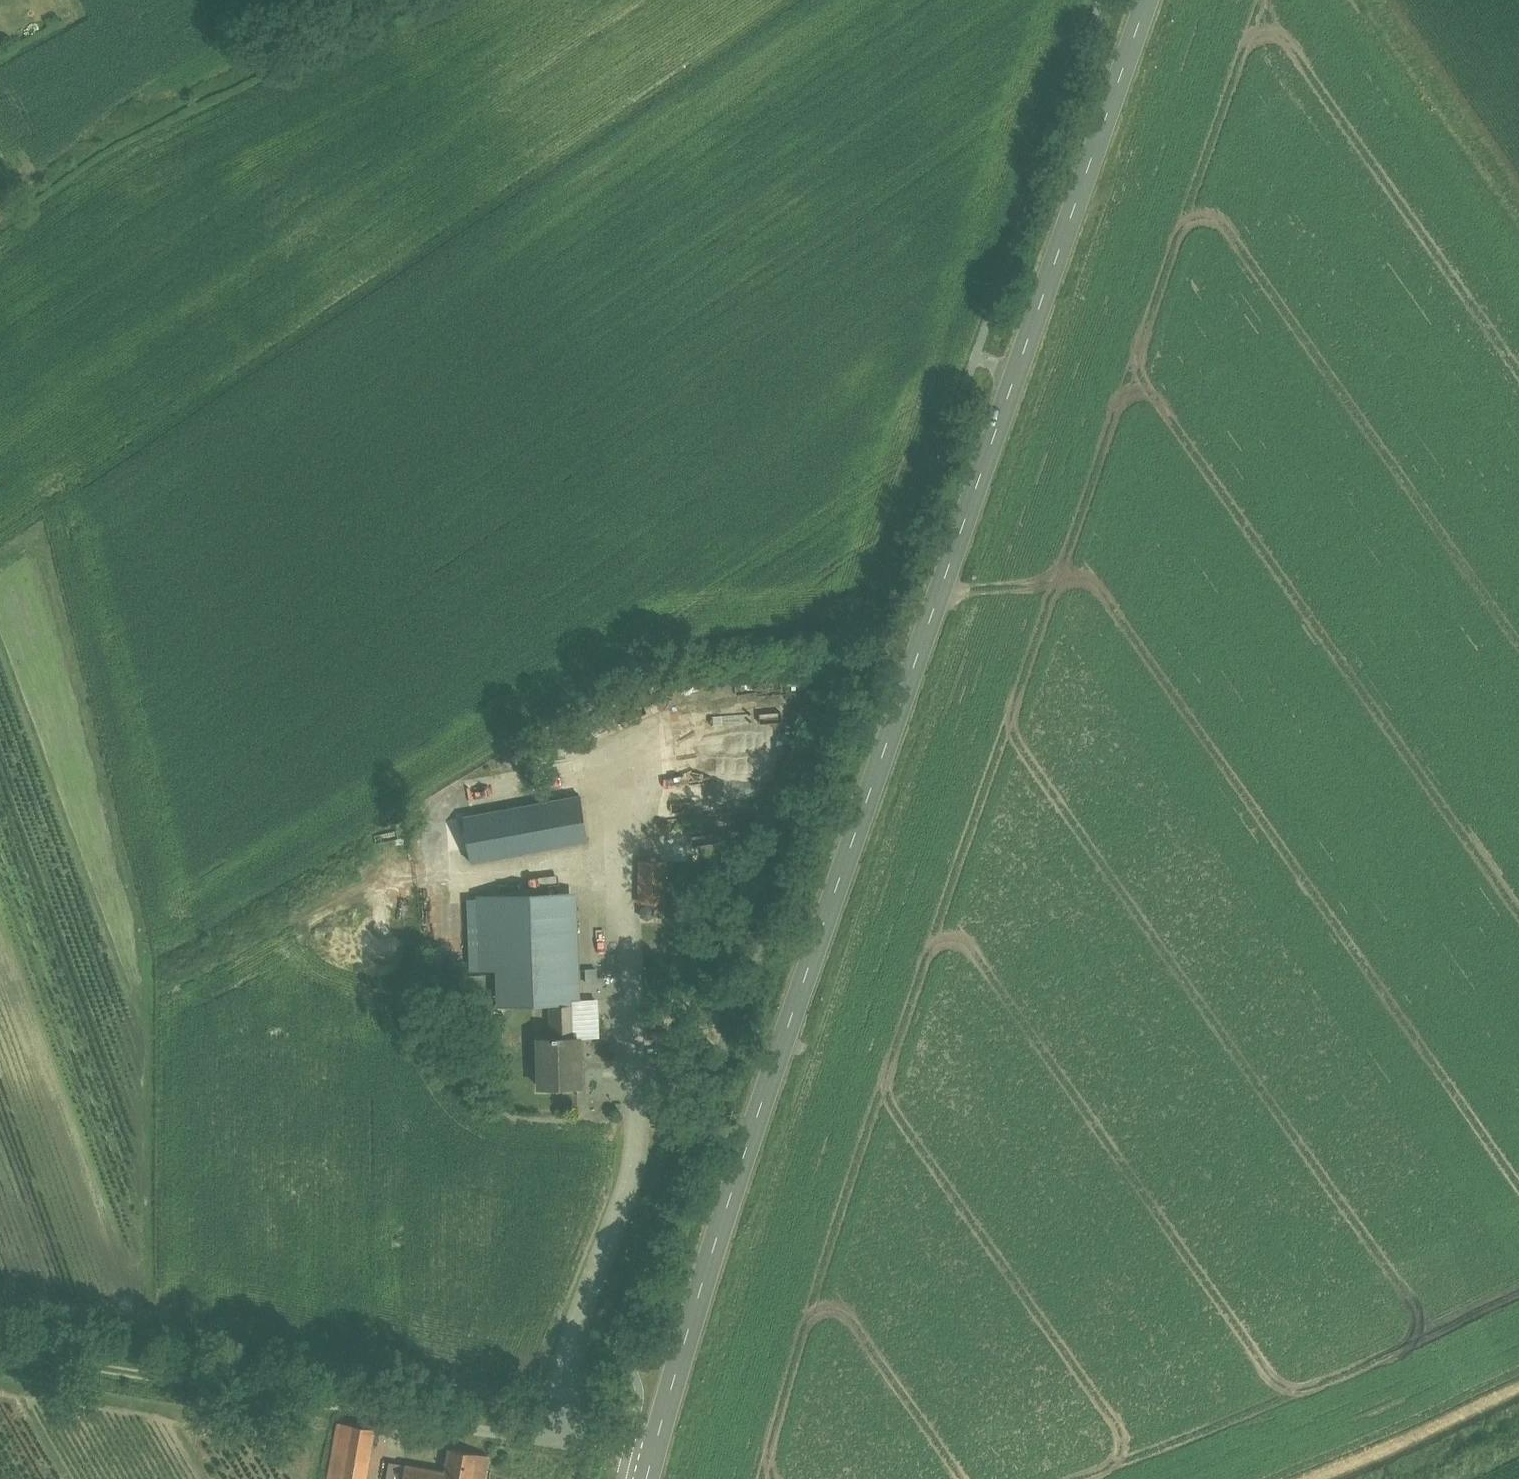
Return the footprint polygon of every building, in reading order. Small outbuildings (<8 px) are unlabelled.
[(589,844),(581,799),(464,821),(472,866),(589,844)] [(674,862),(636,863),(637,910),(674,910),(674,862)] [(547,1010),(574,1009),(572,897),(487,899),(488,963),(496,963),(498,1011),(547,1010)] [(547,1010),(548,1045),(575,1044),(574,1009),(547,1010)] [(548,1045),(536,1045),(537,1097),(581,1096),(579,1044),(575,1044),(548,1045)] [(336,1425),(328,1478),(369,1478),(377,1432),(336,1425)] [(404,1469),(402,1478),(484,1478),(488,1456),(448,1450),(443,1476),(404,1469)] [(404,1469),(388,1467),(386,1478),(402,1478),(404,1469)]
